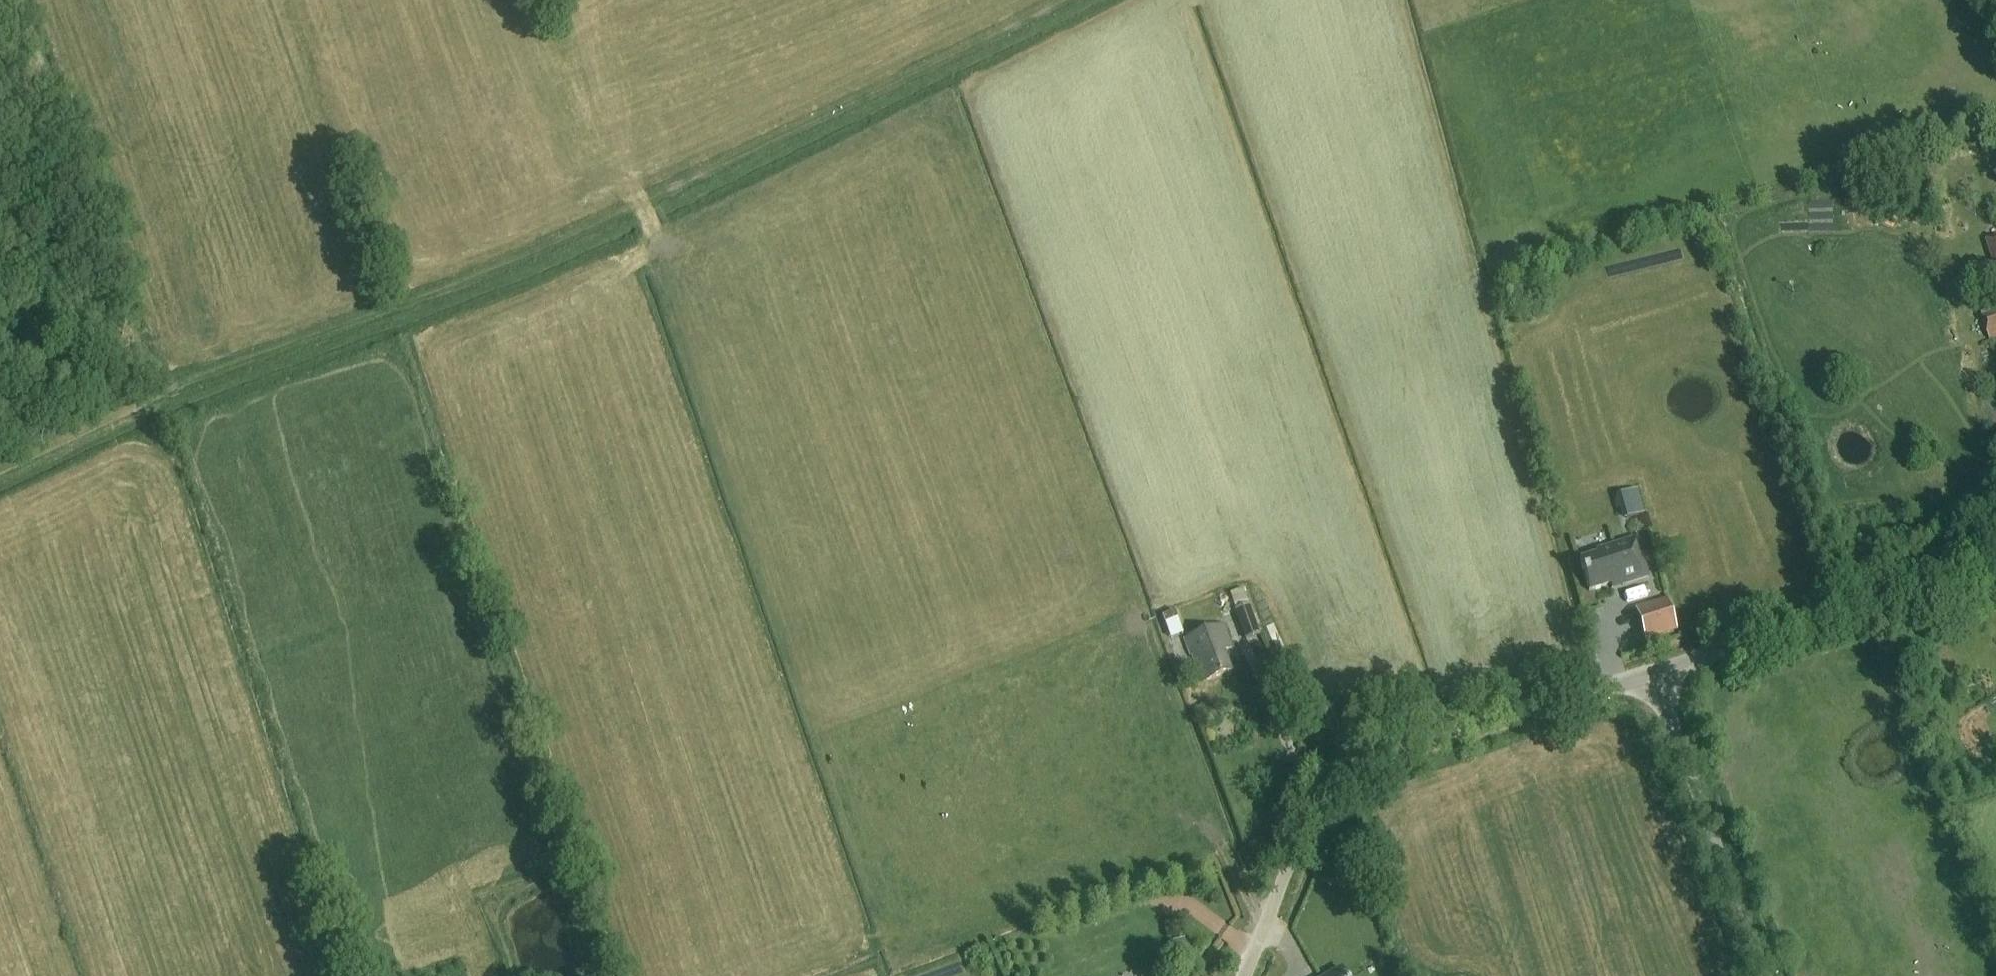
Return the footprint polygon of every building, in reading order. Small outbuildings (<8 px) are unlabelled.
[(1987,240),(1995,268),(1995,237),(1987,240)] [(1995,337),(1995,306),(1978,312),(1987,340),(1995,337)] [(1616,492),(1624,518),(1644,512),(1636,487),(1616,492)] [(1636,539),(1595,550),(1596,555),(1579,559),(1589,594),(1610,587),(1611,591),(1648,581),(1636,539)] [(1645,640),(1676,631),(1667,602),(1636,611),(1645,640)] [(1250,605),(1237,610),(1234,611),(1245,642),(1261,636),(1250,605)] [(1165,620),(1168,636),(1179,633),(1176,618),(1165,620)] [(1224,652),(1232,649),(1223,625),(1184,640),(1190,656),(1192,656),(1202,684),(1231,673),(1224,652)]
